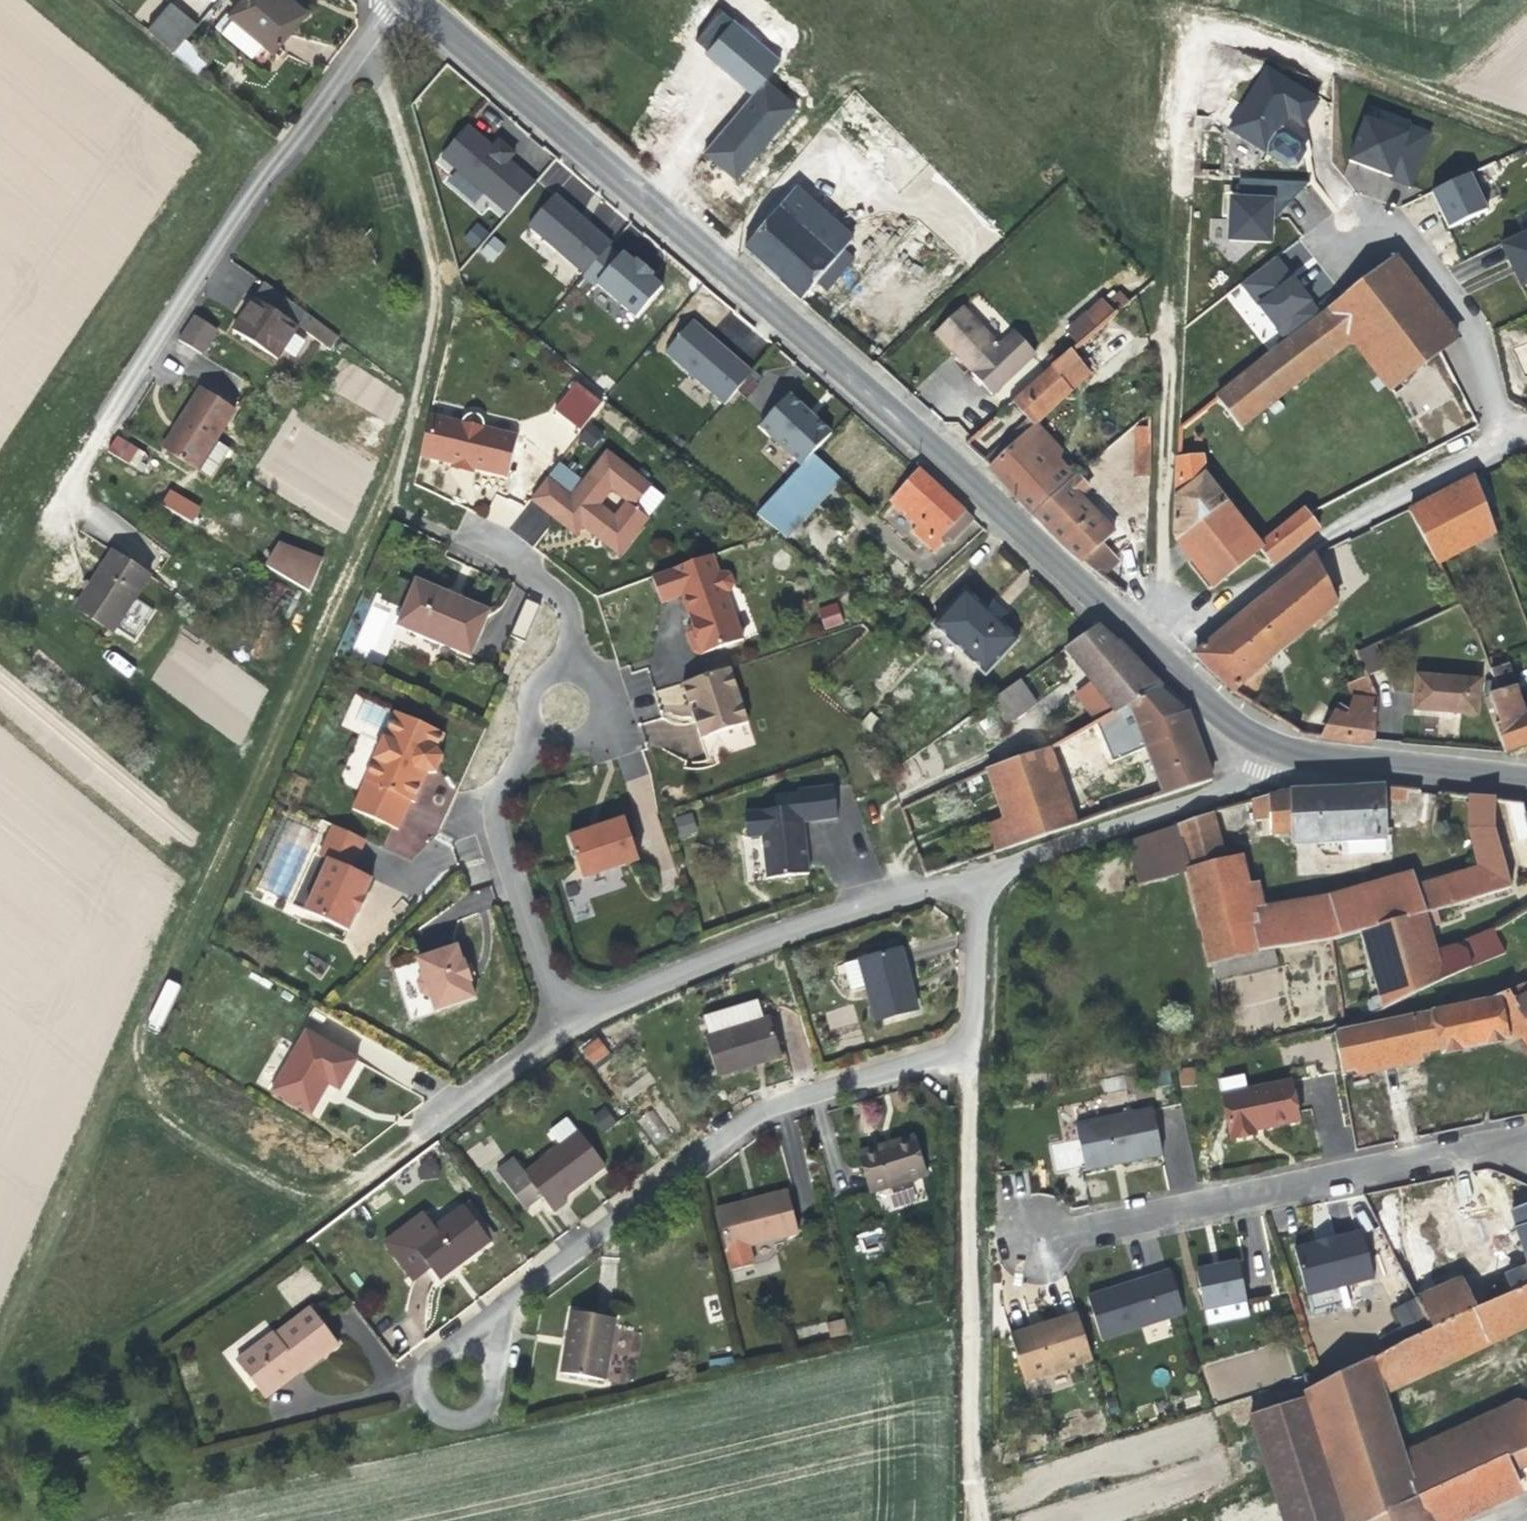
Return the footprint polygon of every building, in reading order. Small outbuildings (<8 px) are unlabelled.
[(307,12),(292,0),(242,0),(229,15),(273,52),(307,12)] [(173,53),(196,25),(170,2),(146,30),(173,53)] [(732,105),(765,66),(725,31),(692,70),(732,105)] [(1259,64),(1226,134),(1291,164),(1324,94),(1259,64)] [(1434,135),(1369,107),(1346,158),(1411,186),(1434,135)] [(483,135),(467,124),(436,156),(506,213),(534,179),(508,157),(516,149),(498,135),(491,141),(483,135)] [(1448,225),(1489,207),(1472,169),(1431,188),(1448,225)] [(1283,241),(1285,179),(1232,178),(1230,240),(1283,241)] [(823,250),(800,230),(799,229),(800,228),(801,228),(801,229),(817,209),(795,189),(744,250),(743,251),(801,302),(816,283),(843,251),(844,250),(832,240),(823,250)] [(579,219),(554,197),(529,226),(583,275),(609,245),(579,219)] [(608,204),(598,214),(614,231),(624,221),(608,204)] [(844,232),(817,209),(801,229),(801,228),(800,228),(799,229),(800,230),(823,250),(832,240),(844,250),(852,240),(844,232)] [(852,240),(865,227),(871,232),(875,226),(860,214),(844,232),(852,240)] [(474,249),(489,235),(478,222),(463,236),(474,249)] [(1522,286),(1526,284),(1526,227),(1500,241),(1522,286)] [(489,263),(506,248),(493,234),(476,249),(489,263)] [(642,265),(620,245),(592,277),(634,314),(661,281),(642,265)] [(837,280),(854,259),(843,251),(816,283),(826,292),(837,280)] [(1457,340),(1395,260),(1244,377),(1267,406),(1352,340),(1391,390),(1440,353),(1457,340)] [(298,327),(307,314),(264,282),(242,316),(232,330),(277,360),(298,327)] [(1111,311),(1124,299),(1120,292),(1105,304),(1111,311)] [(1077,339),(1111,311),(1105,304),(1102,301),(1067,331),(1077,339)] [(1035,353),(1014,332),(1000,345),(963,306),(933,334),(977,380),(992,395),(1035,353)] [(306,332),(314,320),(307,314),(298,327),(306,332)] [(201,354),(217,331),(194,316),(178,340),(201,354)] [(718,340),(691,318),(663,351),(722,401),(751,368),(718,340)] [(330,350),(338,338),(314,320),(306,332),(330,350)] [(1096,372),(1073,344),(1052,362),(1053,367),(1076,389),(1096,372)] [(1526,370),(1526,346),(1517,350),(1524,371),(1526,370)] [(354,364),(336,390),(387,422),(404,396),(354,364)] [(1076,389),(1053,367),(1013,399),(1036,421),(1076,389)] [(1239,427),(1267,406),(1244,377),(1216,399),(1239,427)] [(554,412),(585,427),(601,396),(570,380),(554,412)] [(238,408),(199,383),(173,422),(160,443),(199,468),(238,408)] [(797,401),(786,392),(756,422),(800,460),(831,428),(797,401)] [(508,478),(518,436),(484,428),(484,424),(483,420),(477,415),(473,414),(467,416),(464,419),(461,423),(430,416),(420,458),(454,465),(455,461),(475,466),(474,470),(508,478)] [(980,455),(1009,430),(996,415),(966,440),(980,455)] [(1034,513),(1077,476),(1060,455),(1064,450),(1036,421),(1011,445),(988,466),(1034,513)] [(1150,466),(1151,428),(1136,427),(1135,470),(1139,470),(1139,477),(1150,478),(1150,466)] [(137,469),(145,454),(116,437),(107,451),(137,469)] [(634,508),(651,487),(607,452),(583,483),(558,464),(530,500),(576,535),(583,527),(598,538),(619,555),(647,519),(634,508)] [(786,537),(840,480),(812,454),(756,514),(786,537)] [(1226,503),(1204,475),(1202,456),(1177,459),(1174,535),(1174,538),(1175,539),(1226,503)] [(474,470),(475,466),(455,461),(454,465),(453,469),(466,472),(474,474),(474,470)] [(941,489),(919,470),(918,470),(891,502),(917,526),(912,531),(934,552),(948,539),(951,542),(973,519),(941,489)] [(1110,530),(1092,510),(1079,497),(1088,489),(1077,476),(1033,516),(1062,545),(1069,552),(1082,563),(1102,578),(1119,561),(1103,544),(1114,534),(1110,530)] [(1493,534),(1473,479),(1409,512),(1436,563),(1477,542),(1485,556),(1499,550),(1493,534)] [(169,488),(160,504),(192,523),(202,507),(169,488)] [(1105,509),(1099,503),(1092,510),(1110,530),(1118,523),(1105,509)] [(1257,546),(1226,503),(1175,539),(1190,559),(1213,588),(1260,550),(1257,546)] [(1272,565),(1319,527),(1309,514),(1305,508),(1257,546),(1260,550),(1272,565)] [(309,592),(322,561),(279,545),(266,567),(309,592)] [(113,632),(150,575),(113,551),(75,608),(113,632)] [(719,573),(712,555),(703,558),(710,577),(719,573)] [(1232,692),(1336,606),(1313,556),(1207,645),(1195,655),(1194,657),(1232,692)] [(731,591),(734,584),(730,575),(723,572),(719,573),(710,577),(703,558),(651,577),(661,603),(680,597),(688,615),(691,614),(694,622),(695,625),(692,626),(689,627),(686,634),(692,652),(700,655),(743,640),(726,593),(731,591)] [(470,658),(490,612),(460,599),(457,604),(444,599),(446,593),(416,580),(396,627),(470,658)] [(988,611),(965,590),(932,625),(918,642),(970,691),(985,675),(1018,639),(988,611)] [(451,595),(446,593),(444,599),(457,604),(460,599),(451,595)] [(524,639),(539,603),(526,598),(511,633),(524,639)] [(836,602),(817,609),(824,630),(843,624),(836,602)] [(353,653),(382,662),(397,614),(368,605),(353,653)] [(1481,626),(1475,617),(1468,621),(1473,631),(1481,626)] [(1082,668),(1116,644),(1097,626),(1090,631),(1066,648),(1082,668)] [(175,633),(148,692),(246,736),(273,678),(175,633)] [(1358,648),(1365,672),(1389,666),(1382,641),(1358,648)] [(1092,679),(1129,654),(1123,647),(1118,642),(1116,644),(1082,668),(1092,679)] [(110,651),(104,662),(128,676),(135,665),(110,651)] [(1128,705),(1157,690),(1160,687),(1129,654),(1092,679),(1095,684),(1085,693),(1102,718),(1103,717),(1128,705)] [(1525,718),(1517,695),(1507,666),(1490,672),(1497,693),(1488,695),(1499,725),(1495,727),(1503,752),(1526,745),(1526,744),(1526,717),(1525,718)] [(755,745),(730,668),(682,684),(689,705),(695,703),(698,710),(691,712),(706,760),(755,745)] [(1374,742),(1378,701),(1378,698),(1368,676),(1348,684),(1354,699),(1350,714),(1347,719),(1335,712),(1322,738),(1349,741),(1361,743),(1362,741),(1374,742)] [(1477,715),(1479,681),(1416,676),(1413,710),(1443,712),(1477,715)] [(1013,720),(1037,703),(1020,679),(996,697),(1013,720)] [(1204,760),(1187,712),(1184,713),(1157,690),(1128,705),(1140,729),(1158,776),(1204,760)] [(1517,695),(1525,718),(1526,717),(1526,692),(1517,695)] [(698,710),(695,703),(689,705),(691,712),(698,710)] [(1350,714),(1340,706),(1335,712),(1347,719),(1350,714)] [(398,744),(409,719),(394,712),(383,737),(398,744)] [(1075,826),(1059,778),(1118,744),(1103,717),(1102,718),(1049,748),(987,769),(1004,817),(987,823),(997,852),(1014,846),(1075,826)] [(436,773),(443,758),(438,751),(445,735),(409,719),(398,744),(383,737),(364,781),(365,781),(352,810),(398,830),(411,802),(414,803),(419,792),(423,784),(419,782),(423,773),(427,775),(427,774),(436,773)] [(1208,771),(1204,760),(1158,776),(1165,796),(1211,781),(1208,771)] [(803,823),(837,819),(834,787),(798,791),(800,807),(744,813),(747,838),(762,836),(767,879),(809,874),(805,845),(802,846),(800,832),(804,831),(803,823)] [(1318,844),(1317,789),(1292,790),(1293,833),(1293,845),(1318,844)] [(1384,829),(1383,800),(1395,800),(1396,796),(1406,797),(1407,792),(1346,790),(1317,789),(1318,844),(1341,843),(1342,855),(1391,852),(1390,829),(1384,829)] [(1293,833),(1292,790),(1268,796),(1252,800),(1251,800),(1255,821),(1269,821),(1270,835),(1293,833)] [(1437,910),(1511,888),(1496,833),(1495,829),(1495,827),(1494,799),(1470,796),(1469,827),(1480,868),(1417,887),(1415,880),(1346,899),(1357,934),(1362,932),(1423,914),(1427,913),(1437,910)] [(1526,815),(1523,803),(1507,800),(1517,840),(1526,838),(1526,815)] [(1241,806),(1222,808),(1225,828),(1243,826),(1241,806)] [(680,838),(699,833),(693,811),(674,816),(680,838)] [(1253,916),(1239,858),(1224,862),(1212,811),(1208,812),(1209,815),(1177,826),(1188,871),(1210,963),(1262,952),(1253,916)] [(632,862),(627,846),(633,844),(625,819),(597,828),(568,837),(582,879),(632,862)] [(286,900),(317,833),(288,820),(257,887),(286,900)] [(364,897),(372,879),(352,869),(365,840),(333,826),(319,856),(327,860),(304,911),(348,931),(356,913),(358,914),(363,905),(366,898),(364,897)] [(1188,871),(1177,826),(1128,843),(1139,885),(1188,871)] [(639,860),(633,844),(627,846),(632,862),(639,860)] [(1357,934),(1346,899),(1329,904),(1293,910),(1299,946),(1330,941),(1357,934)] [(1299,946),(1293,910),(1272,913),(1280,948),(1299,946)] [(1280,948),(1272,913),(1253,916),(1262,952),(1274,950),(1280,948)] [(1471,968),(1466,951),(1456,945),(1434,951),(1423,914),(1362,932),(1384,1008),(1471,968)] [(1513,924),(1526,947),(1526,915),(1513,924)] [(1471,968),(1505,957),(1495,931),(1456,945),(1466,951),(1471,968)] [(470,978),(466,966),(464,961),(462,962),(457,947),(417,960),(421,973),(417,983),(421,993),(430,998),(435,1012),(474,998),(469,983),(471,982),(470,978)] [(907,977),(899,949),(860,960),(867,988),(877,1021),(916,1010),(907,977)] [(1214,978),(1277,964),(1274,950),(1262,952),(1210,963),(1214,978)] [(474,970),(472,964),(466,966),(470,978),(475,976),(474,970)] [(1522,984),(1508,991),(1526,1022),(1526,982),(1522,984)] [(1502,1042),(1505,1035),(1526,1030),(1526,1022),(1508,991),(1494,996),(1495,999),(1334,1033),(1341,1070),(1441,1049),(1447,1053),(1483,1046),(1502,1042)] [(780,1052),(770,1018),(766,1019),(764,1013),(762,1014),(758,1001),(726,1011),(731,1030),(709,1037),(705,1038),(716,1077),(755,1065),(754,1060),(780,1052)] [(825,1012),(830,1029),(857,1022),(853,1005),(825,1012)] [(731,1030),(726,1011),(703,1017),(709,1037),(731,1030)] [(339,1091),(357,1060),(306,1031),(271,1092),(311,1115),(323,1096),(317,1093),(320,1089),(324,1082),(339,1091)] [(581,1044),(588,1064),(608,1057),(601,1037),(581,1044)] [(760,1063),(781,1057),(780,1052),(754,1060),(755,1065),(760,1063)] [(1181,1086),(1196,1084),(1193,1066),(1178,1069),(1181,1086)] [(1299,1121),(1291,1082),(1222,1096),(1231,1140),(1255,1136),(1255,1131),(1266,1128),(1299,1121)] [(591,1115),(602,1131),(616,1121),(605,1105),(591,1115)] [(652,1108),(637,1118),(654,1145),(670,1135),(652,1108)] [(1162,1155),(1153,1109),(1075,1124),(1085,1171),(1111,1166),(1111,1164),(1121,1161),(1122,1164),(1162,1155)] [(582,1183),(605,1166),(578,1132),(524,1173),(513,1159),(495,1173),(525,1210),(541,1197),(553,1212),(566,1201),(563,1198),(582,1183)] [(926,1176),(914,1136),(892,1143),(858,1153),(871,1193),(926,1176)] [(1078,1139),(1048,1144),(1053,1171),(1083,1165),(1078,1139)] [(798,1233),(787,1191),(757,1199),(759,1207),(717,1215),(727,1251),(798,1233)] [(759,1207),(757,1199),(750,1201),(716,1209),(717,1215),(759,1207)] [(495,1237),(468,1203),(464,1206),(491,1241),(495,1237)] [(1511,1211),(1517,1230),(1526,1227),(1526,1205),(1511,1211)] [(452,1270),(491,1241),(464,1206),(434,1229),(412,1245),(401,1230),(384,1243),(409,1276),(426,1264),(430,1269),(438,1280),(452,1270)] [(412,1245),(434,1229),(423,1214),(401,1230),(412,1245)] [(1517,1230),(1526,1261),(1526,1227),(1517,1230)] [(879,1228),(857,1234),(862,1250),(884,1244),(879,1228)] [(1374,1279),(1362,1232),(1334,1239),(1334,1242),(1318,1246),(1317,1243),(1293,1249),(1305,1296),(1374,1279)] [(1318,1246),(1334,1242),(1334,1239),(1333,1237),(1323,1240),(1317,1241),(1317,1243),(1318,1246)] [(1246,1302),(1238,1262),(1217,1266),(1196,1270),(1204,1311),(1246,1302)] [(413,1282),(430,1269),(426,1264),(409,1276),(413,1282)] [(1509,1275),(1506,1281),(1490,1288),(1496,1302),(1526,1288),(1526,1267),(1509,1275)] [(1184,1314),(1170,1271),(1131,1283),(1087,1297),(1101,1340),(1184,1314)] [(1431,1331),(1491,1304),(1483,1286),(1467,1293),(1463,1285),(1456,1282),(1415,1300),(1431,1331)] [(1383,1395),(1526,1327),(1526,1288),(1496,1302),(1491,1304),(1431,1331),(1389,1350),(1306,1392),(1307,1397),(1250,1415),(1283,1520),(1372,1520),(1526,1447),(1526,1411),(1406,1466),(1383,1395)] [(338,1345),(311,1309),(275,1335),(273,1333),(236,1362),(259,1391),(294,1365),(300,1372),(301,1373),(338,1345)] [(604,1381),(614,1319),(572,1312),(567,1339),(561,1374),(604,1381)] [(1091,1360),(1077,1314),(1049,1323),(1050,1326),(1035,1330),(1034,1328),(1010,1335),(1024,1381),(1091,1360)] [(285,1382),(300,1372),(294,1365),(259,1391),(264,1398),(285,1382)] [(1519,1490),(1511,1472),(1526,1464),(1526,1447),(1372,1520),(1454,1520),(1519,1490)]
